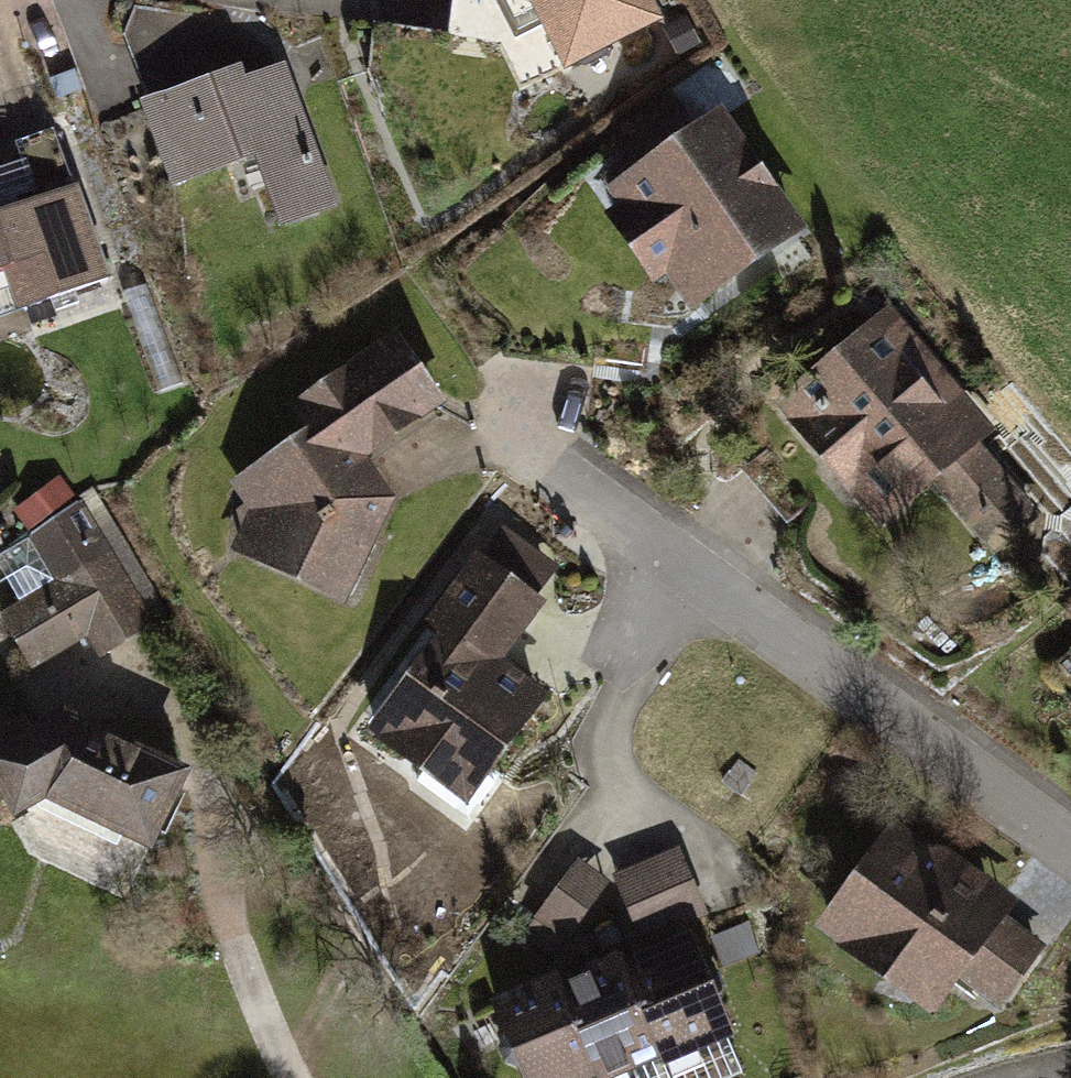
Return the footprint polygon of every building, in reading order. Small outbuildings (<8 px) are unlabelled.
[(652,18),(642,0),(494,0),(514,39),(548,22),(568,61),(573,58),(584,63),(602,54),(604,42),(652,18)] [(236,72),(148,103),(175,179),(255,150),(281,221),(329,204),(280,68),(240,82),(236,72)] [(652,167),(638,176),(674,229),(669,261),(694,298),(793,228),(718,120),(652,167)] [(108,278),(76,187),(73,188),(53,130),(15,143),(30,185),(0,195),(0,315),(108,278)] [(638,176),(652,167),(642,153),(609,176),(619,190),(638,176)] [(826,396),(746,464),(770,493),(776,488),(798,513),(845,473),(857,487),(876,470),(901,501),(933,474),(995,547),(1032,515),(1007,485),(992,498),(955,454),(970,442),(938,405),(945,399),(946,390),(941,384),(932,384),(926,390),(873,328),(812,380),(826,396)] [(279,521),(264,554),(340,590),(382,499),(351,454),(430,400),(393,346),(310,403),(327,429),(251,482),(279,521)] [(67,498),(56,483),(20,508),(31,524),(67,498)] [(58,582),(2,618),(32,667),(88,632),(102,653),(149,624),(74,502),(29,533),(58,582)] [(543,563),(502,532),(434,624),(448,634),(377,731),(427,767),(444,745),(481,772),(536,697),(489,661),(532,603),(520,594),(543,563)] [(1059,674),(1070,688),(1070,663),(1059,674)] [(0,753),(0,779),(16,808),(45,793),(147,842),(181,773),(63,717),(0,753)] [(723,781),(739,794),(755,774),(739,761),(723,781)] [(994,908),(896,837),(831,927),(894,972),(910,949),(945,975),(952,966),(997,999),(1035,946),(991,913),(994,908)] [(616,877),(636,922),(697,898),(677,851),(616,877)] [(538,917),(565,936),(604,882),(577,863),(538,917)] [(697,898),(636,922),(642,937),(703,913),(697,898)] [(565,936),(538,917),(526,933),(552,953),(565,936)] [(687,941),(626,967),(661,1053),(665,1059),(726,1032),(712,999),(717,997),(721,984),(716,974),(703,968),(699,969),(687,941)] [(623,960),(562,986),(597,1070),(601,1077),(661,1053),(626,967),(623,960)] [(497,1005),(509,1032),(501,1048),(506,1060),(523,1065),(528,1077),(578,1077),(597,1070),(562,986),(560,979),(497,1005)]
